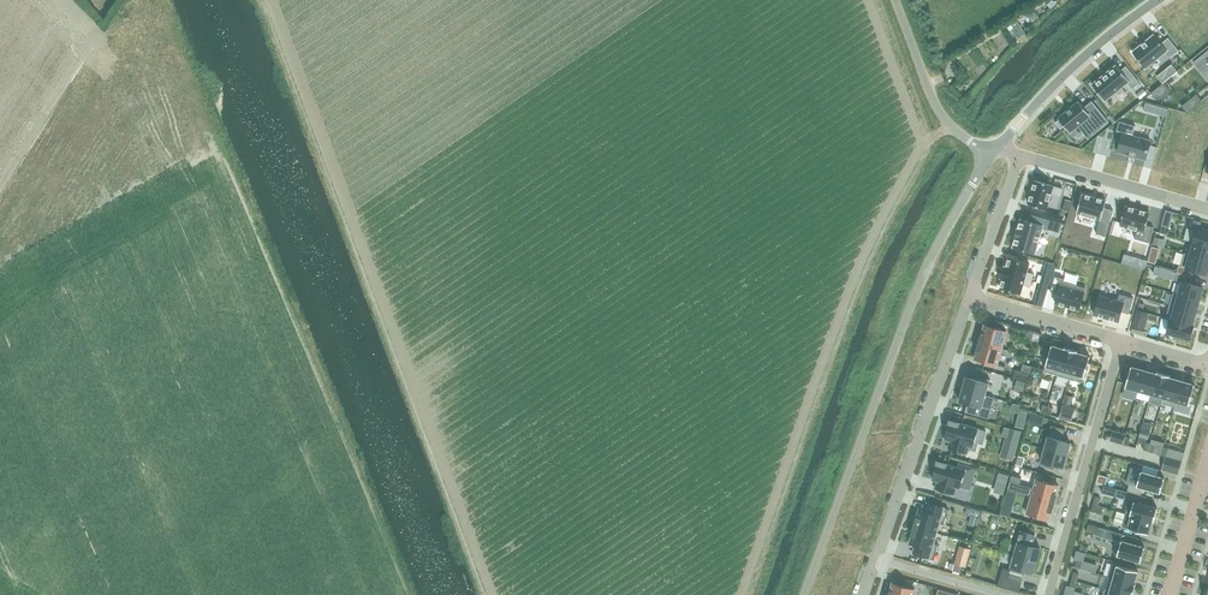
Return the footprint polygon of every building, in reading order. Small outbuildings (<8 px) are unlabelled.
[(1052,1),(1047,6),(1050,10),(1056,5),(1052,1)] [(1034,12),(1027,17),(1032,25),(1039,20),(1034,12)] [(1017,22),(1007,29),(1015,41),(1025,35),(1017,22)] [(1154,33),(1132,51),(1146,68),(1167,51),(1171,56),(1179,50),(1169,37),(1162,43),(1154,33)] [(1193,62),(1202,73),(1207,68),(1207,50),(1193,62)] [(1172,64),(1167,68),(1172,75),(1178,71),(1172,64)] [(1117,65),(1092,84),(1105,101),(1128,83),(1133,89),(1140,83),(1127,66),(1121,70),(1117,65)] [(1163,83),(1151,93),(1157,100),(1170,90),(1164,82),(1163,83)] [(1197,94),(1182,106),(1187,112),(1202,100),(1197,94)] [(1059,119),(1056,122),(1061,129),(1065,126),(1070,132),(1083,122),(1093,134),(1109,122),(1092,101),(1084,108),(1079,101),(1058,118),(1059,119)] [(1161,107),(1159,114),(1166,116),(1168,109),(1161,107)] [(1119,121),(1117,132),(1123,134),(1118,152),(1145,160),(1151,141),(1133,135),(1136,126),(1119,121)] [(1035,180),(1028,203),(1047,208),(1052,193),(1061,196),(1063,188),(1054,186),(1054,185),(1035,180)] [(1082,193),(1077,213),(1100,219),(1096,233),(1106,236),(1113,213),(1104,210),(1107,200),(1082,193)] [(1125,206),(1120,225),(1137,230),(1135,238),(1150,243),(1154,227),(1146,225),(1150,213),(1125,206)] [(1032,207),(1031,214),(1049,219),(1050,212),(1032,207)] [(1016,237),(1013,247),(1035,253),(1043,227),(1060,232),(1063,223),(1049,219),(1031,214),(1029,221),(1021,219),(1018,229),(1018,228),(1015,236),(1016,237)] [(1191,242),(1193,243),(1194,242),(1207,246),(1207,230),(1202,228),(1201,230),(1199,229),(1201,222),(1195,220),(1192,228),(1194,229),(1191,242)] [(1190,255),(1207,260),(1207,246),(1194,242),(1193,243),(1190,254),(1190,255)] [(1177,272),(1192,277),(1194,270),(1207,273),(1207,270),(1207,260),(1190,255),(1190,254),(1185,252),(1181,266),(1179,265),(1177,272)] [(1150,254),(1148,261),(1155,263),(1157,256),(1150,254)] [(1004,266),(1003,272),(1032,280),(1034,274),(1027,272),(1030,263),(1009,257),(1006,266),(1004,266)] [(1156,266),(1154,273),(1175,280),(1177,272),(1156,266)] [(1003,279),(1000,288),(1021,294),(1024,285),(1031,287),(1032,280),(1003,272),(1001,278),(1003,279)] [(1044,272),(1041,283),(1048,286),(1051,274),(1044,272)] [(1177,272),(1175,280),(1182,282),(1179,294),(1179,295),(1199,300),(1203,287),(1190,284),(1192,277),(1177,272)] [(1055,276),(1051,291),(1058,293),(1055,303),(1080,310),(1086,288),(1063,281),(1063,278),(1055,276)] [(1041,283),(1038,294),(1045,296),(1048,286),(1041,283)] [(1173,292),(1170,305),(1196,313),(1199,300),(1179,295),(1179,294),(1173,292)] [(1100,295),(1095,314),(1119,321),(1121,311),(1129,314),(1134,298),(1120,294),(1118,301),(1100,295)] [(1166,318),(1171,320),(1172,319),(1192,325),(1196,313),(1170,305),(1166,318)] [(1138,310),(1134,326),(1144,328),(1148,313),(1147,312),(1143,311),(1138,310)] [(1171,320),(1168,332),(1172,334),(1171,336),(1178,338),(1179,336),(1190,339),(1194,325),(1192,325),(1172,319),(1171,320)] [(980,342),(1002,348),(1007,331),(985,325),(980,342)] [(1028,329),(1026,337),(1038,341),(1041,333),(1028,329)] [(1002,348),(980,342),(975,359),(997,366),(1002,348)] [(1044,371),(1057,375),(1065,349),(1064,349),(1052,345),(1044,371)] [(1077,353),(1078,353),(1078,351),(1065,347),(1064,349),(1065,349),(1057,375),(1070,379),(1077,353)] [(1090,356),(1078,353),(1077,353),(1070,379),(1083,382),(1090,356)] [(1126,387),(1139,391),(1145,370),(1132,366),(1126,387)] [(1014,377),(1027,381),(1030,374),(1016,370),(1014,377)] [(1157,373),(1145,370),(1139,391),(1151,394),(1149,400),(1150,400),(1157,373)] [(1157,373),(1150,400),(1162,403),(1170,377),(1170,376),(1157,372),(1157,373)] [(963,388),(986,395),(990,378),(976,374),(975,379),(966,376),(963,388)] [(1162,403),(1175,407),(1182,381),(1170,377),(1162,403)] [(1018,379),(1015,388),(1024,391),(1026,381),(1018,379)] [(1195,384),(1182,381),(1175,407),(1177,402),(1189,405),(1195,384)] [(986,395),(963,388),(959,401),(968,403),(967,407),(966,412),(989,418),(995,397),(986,395)] [(1063,404),(1059,417),(1071,420),(1075,407),(1063,404)] [(1019,410),(1015,426),(1024,429),(1029,412),(1019,410)] [(951,421),(945,439),(951,440),(949,448),(967,453),(969,445),(973,446),(978,429),(951,421)] [(1050,429),(1045,448),(1067,455),(1071,443),(1062,440),(1064,433),(1066,429),(1051,425),(1050,429)] [(1008,426),(1004,441),(1018,444),(1022,430),(1008,426)] [(1142,428),(1139,436),(1147,438),(1148,438),(1150,430),(1142,428)] [(1139,436),(1138,442),(1145,444),(1145,442),(1147,438),(1139,436)] [(1067,455),(1045,448),(1041,461),(1048,463),(1047,467),(1054,469),(1055,465),(1064,467),(1067,455)] [(1018,455),(1015,464),(1022,466),(1024,457),(1018,455)] [(1165,456),(1161,470),(1177,474),(1181,461),(1165,456)] [(938,461),(933,479),(938,481),(936,489),(954,494),(956,486),(961,487),(966,470),(938,461)] [(1160,495),(1165,480),(1134,470),(1130,485),(1160,495)] [(1000,473),(997,483),(1006,485),(1009,476),(1000,473)] [(1096,483),(1104,485),(1105,485),(1107,478),(1098,475),(1096,483)] [(1011,477),(1008,488),(1017,491),(1020,480),(1011,477)] [(1032,496),(1054,503),(1059,485),(1037,479),(1032,496)] [(1102,492),(1116,496),(1118,489),(1105,485),(1104,485),(1102,492)] [(1125,513),(1126,514),(1126,513),(1153,520),(1152,521),(1154,522),(1158,508),(1137,502),(1139,497),(1130,495),(1125,513)] [(1054,503),(1032,496),(1027,514),(1049,520),(1054,503)] [(1096,496),(1094,504),(1104,507),(1106,499),(1096,496)] [(1004,502),(1001,514),(1010,516),(1013,504),(1004,502)] [(921,509),(915,527),(937,533),(940,523),(945,525),(950,509),(929,503),(926,511),(921,509)] [(1091,511),(1102,514),(1104,507),(1094,504),(1091,511)] [(967,508),(965,515),(971,517),(979,519),(981,512),(967,508)] [(1126,513),(1126,514),(1123,526),(1149,534),(1152,521),(1153,520),(1126,513)] [(1100,527),(1088,524),(1086,531),(1098,534),(1100,527)] [(937,533),(915,527),(910,544),(916,546),(913,554),(934,560),(939,545),(934,543),(937,533)] [(1021,531),(1015,554),(1037,561),(1041,548),(1032,546),(1035,535),(1021,531)] [(1145,547),(1124,541),(1125,534),(1116,532),(1114,539),(1118,540),(1114,554),(1141,562),(1145,547)] [(966,566),(971,548),(960,545),(955,563),(966,566)] [(1075,554),(1074,559),(1078,560),(1083,561),(1085,553),(1076,550),(1075,554)] [(1003,567),(999,583),(1020,589),(1022,582),(1025,570),(1034,573),(1037,561),(1015,554),(1010,569),(1003,567)] [(1108,577),(1111,578),(1111,577),(1135,584),(1135,583),(1138,571),(1112,563),(1108,577)] [(1136,584),(1135,583),(1135,584),(1111,577),(1111,578),(1107,590),(1110,591),(1110,590),(1126,594),(1133,594),(1136,584)] [(890,594),(915,594),(916,590),(894,583),(890,594)]
